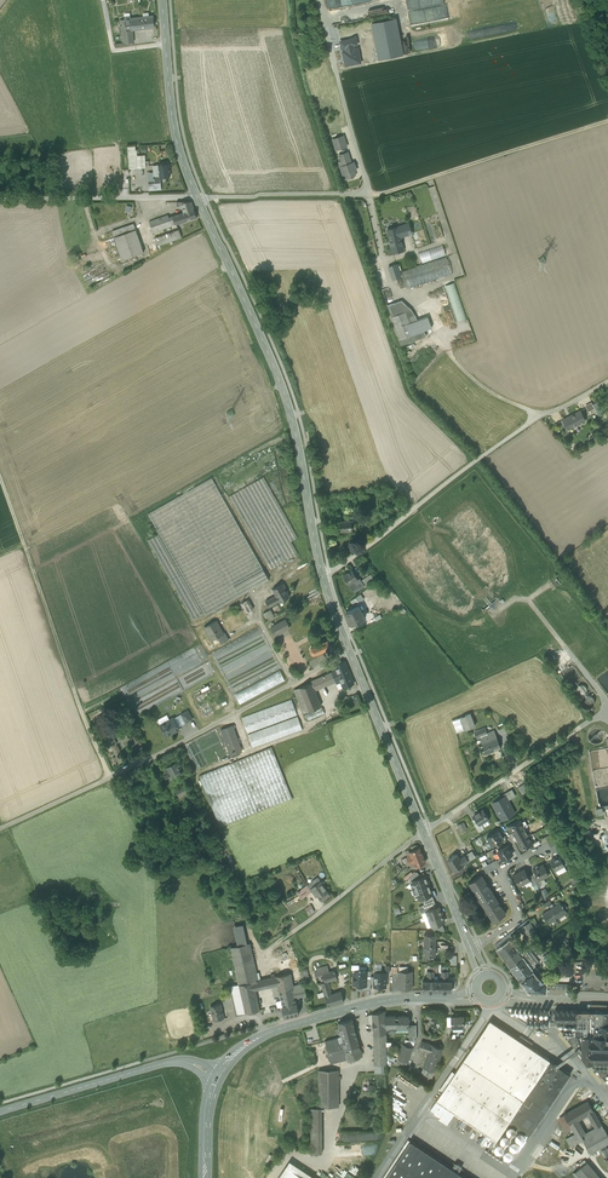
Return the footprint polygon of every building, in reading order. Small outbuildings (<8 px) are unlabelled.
[(154,14),(136,16),(137,27),(155,25),(154,14)] [(136,16),(121,18),(123,41),(133,39),(134,39),(133,28),(137,27),(136,16)] [(405,55),(399,17),(372,22),(379,59),(405,55)] [(343,136),(333,139),(336,149),(347,146),(343,136)] [(131,166),(138,165),(138,153),(137,148),(135,148),(135,144),(129,144),(131,166)] [(145,152),(138,153),(138,165),(138,166),(146,165),(145,152)] [(352,166),(348,152),(340,155),(342,161),(339,162),(343,174),(346,173),(347,177),(349,177),(349,178),(354,176),(353,175),(355,175),(354,171),(356,170),(355,165),(352,166)] [(169,162),(154,163),(155,175),(161,175),(170,174),(169,162)] [(155,180),(149,181),(149,188),(162,187),(161,180),(155,180)] [(192,199),(180,199),(182,204),(184,210),(194,206),(192,199)] [(184,210),(182,210),(186,219),(197,215),(194,206),(184,210)] [(182,210),(169,215),(168,212),(150,218),(154,230),(186,219),(182,210)] [(134,221),(113,228),(115,234),(136,227),(134,221)] [(405,225),(397,227),(399,232),(400,232),(401,236),(408,234),(408,232),(407,232),(405,225)] [(136,227),(115,234),(123,257),(144,250),(136,227)] [(179,227),(155,235),(158,243),(182,235),(179,227)] [(397,227),(388,230),(396,253),(405,249),(401,236),(400,232),(399,232),(397,227)] [(419,252),(423,262),(447,255),(443,244),(419,252)] [(402,271),(407,288),(408,288),(417,285),(416,285),(446,276),(445,271),(436,270),(437,264),(439,264),(441,264),(446,262),(447,258),(443,259),(439,259),(438,262),(435,263),(434,263),(428,265),(423,265),(421,265),(420,265),(402,271)] [(397,263),(389,266),(391,274),(399,272),(397,263)] [(458,321),(467,318),(455,282),(445,285),(458,321)] [(411,309),(401,300),(387,305),(400,339),(402,345),(426,336),(423,330),(432,326),(428,315),(417,319),(411,309)] [(602,412),(597,403),(593,405),(598,414),(602,412)] [(585,421),(580,411),(574,414),(579,424),(585,421)] [(574,414),(563,420),(568,429),(579,424),(574,414)] [(263,477),(229,496),(271,569),(298,554),(291,541),(298,537),(263,477)] [(212,478),(148,514),(205,615),(269,579),(212,478)] [(351,520),(339,521),(340,531),(352,531),(351,520)] [(203,614),(158,534),(148,540),(193,619),(203,614)] [(353,570),(343,575),(348,584),(349,584),(358,579),(353,570)] [(371,575),(362,581),(365,586),(375,581),(371,575)] [(358,579),(349,584),(352,589),(353,588),(354,591),(362,586),(358,579)] [(283,583),(273,589),(276,595),(280,602),(289,597),(285,589),(286,589),(283,583)] [(359,594),(363,600),(370,594),(366,589),(359,594)] [(359,594),(353,599),(357,604),(363,600),(359,594)] [(276,595),(266,601),(269,607),(280,602),(276,595)] [(392,609),(400,606),(395,596),(388,600),(392,609)] [(254,609),(248,599),(241,603),(247,613),(254,609)] [(358,606),(346,611),(349,618),(348,618),(351,624),(359,620),(359,622),(364,620),(363,618),(364,617),(358,606)] [(271,609),(263,614),(267,621),(275,617),(271,609)] [(285,620),(271,628),(275,635),(278,634),(279,635),(282,633),(282,632),(289,628),(285,620)] [(216,621),(205,627),(212,640),(217,637),(218,639),(224,636),(223,634),(224,634),(216,621)] [(226,635),(224,636),(218,639),(221,644),(229,640),(226,635)] [(327,639),(313,646),(311,647),(310,650),(312,653),(314,654),(316,653),(327,649),(328,651),(332,649),(327,639)] [(345,661),(334,665),(336,669),(339,677),(349,672),(345,661)] [(235,693),(241,704),(286,680),(280,669),(235,693)] [(339,677),(336,669),(332,671),(336,682),(336,684),(341,682),(339,677)] [(332,671),(323,675),(328,685),(336,682),(332,671)] [(349,672),(339,677),(341,682),(343,688),(354,683),(349,672)] [(323,675),(310,681),(311,683),(312,682),(315,691),(328,685),(323,675)] [(311,683),(299,687),(299,688),(308,711),(321,706),(315,691),(312,682),(311,683)] [(218,685),(193,699),(198,707),(223,694),(218,685)] [(308,711),(299,688),(294,690),(303,713),(308,711)] [(291,699),(241,718),(247,733),(297,715),(291,699)] [(322,707),(305,714),(308,720),(325,714),(322,707)] [(188,710),(181,714),(186,723),(192,719),(188,710)] [(470,713),(452,720),(457,732),(475,726),(470,713)] [(181,714),(174,718),(180,729),(194,721),(192,719),(186,723),(181,714)] [(297,716),(248,735),(252,748),(302,730),(297,716)] [(174,718),(161,725),(166,736),(180,729),(174,718)] [(233,725),(220,729),(230,756),(243,752),(233,725)] [(494,731),(487,733),(485,728),(474,732),(477,738),(480,737),(486,754),(501,748),(494,731)] [(272,747),(199,776),(219,827),(292,799),(272,747)] [(176,762),(167,767),(170,772),(172,777),(182,772),(176,762)] [(525,784),(518,787),(522,794),(528,790),(528,789),(525,784)] [(184,788),(176,792),(178,796),(186,792),(185,791),(184,788)] [(186,792),(178,796),(181,801),(189,797),(186,792)] [(506,793),(491,801),(502,819),(516,811),(506,793)] [(188,811),(193,820),(205,815),(201,805),(188,811)] [(483,810),(474,815),(478,822),(479,824),(481,823),(483,821),(485,822),(489,819),(483,810)] [(519,819),(509,825),(513,833),(524,828),(521,822),(519,819)] [(481,823),(479,824),(478,822),(474,824),(479,832),(484,829),(481,823)] [(464,832),(460,826),(456,828),(459,835),(464,832)] [(524,828),(513,833),(518,841),(528,836),(526,831),(524,828)] [(499,830),(487,837),(487,838),(488,837),(492,845),(491,846),(503,840),(500,834),(501,833),(499,830)] [(528,836),(518,841),(522,850),(533,844),(528,836)] [(507,846),(498,851),(500,851),(502,854),(501,855),(503,859),(502,859),(503,860),(512,855),(507,846)] [(412,851),(410,852),(411,855),(409,856),(406,857),(408,861),(423,855),(419,848),(418,848),(412,851)] [(472,852),(465,856),(468,862),(476,857),(472,852)] [(423,855),(408,861),(410,865),(414,863),(416,866),(423,863),(426,861),(423,855)] [(457,855),(448,860),(455,871),(463,865),(460,859),(457,855)] [(465,856),(460,859),(463,865),(468,862),(465,856)] [(559,857),(555,860),(554,859),(551,861),(551,860),(551,861),(556,870),(555,868),(558,866),(559,868),(564,865),(560,857),(559,857)] [(492,862),(483,867),(486,873),(496,868),(492,862)] [(543,864),(533,869),(535,873),(539,881),(541,886),(546,883),(543,878),(549,875),(543,864)] [(525,869),(518,873),(518,872),(513,875),(519,886),(525,882),(524,881),(529,878),(529,877),(525,869)] [(426,873),(411,879),(419,898),(433,892),(426,873)] [(539,881),(535,873),(532,875),(536,884),(538,887),(541,886),(539,881)] [(494,894),(481,875),(470,882),(482,901),(494,894)] [(330,895),(317,878),(307,885),(310,889),(312,891),(316,897),(318,895),(322,901),(330,895)] [(578,882),(573,886),(577,892),(582,888),(578,882)] [(307,885),(300,890),(305,896),(312,891),(310,889),(307,885)] [(494,894),(482,901),(494,921),(506,914),(494,894)] [(299,896),(286,903),(288,906),(301,899),(299,896)] [(302,899),(288,907),(292,914),(308,905),(304,898),(302,899)] [(560,903),(542,914),(544,918),(543,919),(545,921),(546,920),(548,924),(554,920),(556,924),(557,924),(561,922),(558,918),(567,912),(565,909),(562,905),(560,903)] [(581,910),(577,905),(572,909),(576,914),(581,910)] [(431,910),(426,912),(429,919),(443,914),(442,911),(440,911),(439,907),(431,910)] [(443,914),(429,919),(432,926),(441,923),(444,922),(443,918),(444,916),(443,914)] [(531,930),(528,924),(522,928),(528,938),(534,934),(531,930)] [(540,939),(534,928),(531,930),(534,934),(538,941),(540,939)] [(451,936),(443,931),(441,934),(448,940),(451,936)] [(523,946),(521,945),(511,933),(495,945),(498,949),(521,980),(538,967),(535,964),(539,961),(528,948),(525,951),(525,948),(523,946)] [(250,944),(231,948),(239,984),(253,981),(258,980),(250,944)] [(435,948),(424,948),(423,960),(430,960),(430,956),(435,956),(435,948)] [(327,965),(317,968),(318,971),(321,970),(323,974),(329,972),(327,965)] [(408,971),(408,967),(399,967),(399,989),(412,989),(412,971),(408,971)] [(538,967),(521,980),(528,989),(530,990),(534,990),(534,993),(537,993),(537,990),(545,990),(546,978),(538,967)] [(329,972),(323,974),(323,975),(325,982),(328,981),(337,979),(335,970),(329,972)] [(367,970),(353,970),(353,985),(357,985),(357,987),(367,987),(367,979),(367,970)] [(307,971),(301,972),(304,982),(310,981),(307,971)] [(387,988),(387,972),(374,972),(373,988),(387,988)] [(291,973),(267,978),(269,987),(271,987),(278,985),(280,995),(282,1005),(297,1002),(293,985),(291,973)] [(258,980),(253,981),(255,990),(264,988),(262,979),(258,980)] [(258,1003),(255,990),(253,981),(239,984),(245,1013),(260,1010),(258,1003)] [(325,982),(321,983),(325,996),(332,994),(328,981),(325,982)] [(304,983),(293,985),(297,1002),(307,1000),(304,983)] [(239,984),(230,986),(236,1015),(245,1013),(239,984)] [(278,985),(271,987),(274,997),(280,995),(278,985)] [(332,994),(325,996),(328,1006),(344,1001),(341,991),(332,994)] [(297,1002),(282,1005),(284,1016),(299,1013),(297,1002)] [(221,1004),(210,1006),(213,1020),(224,1018),(221,1004)] [(576,1009),(555,1009),(555,1021),(576,1022),(576,1009)] [(576,1009),(576,1022),(575,1033),(583,1033),(582,1055),(588,1063),(593,1063),(593,1059),(607,1059),(607,1010),(576,1009)] [(386,1034),(386,1029),(385,1015),(384,1011),(372,1014),(373,1023),(374,1034),(386,1034)] [(395,1015),(385,1015),(386,1029),(390,1029),(390,1032),(409,1031),(409,1027),(409,1025),(409,1016),(395,1016),(395,1015)] [(464,1016),(458,1016),(458,1017),(452,1017),(452,1016),(451,1016),(451,1027),(464,1027),(464,1022),(464,1016)] [(352,1019),(338,1022),(342,1037),(343,1041),(347,1040),(346,1036),(356,1033),(352,1019)] [(455,1072),(436,1100),(450,1110),(496,1141),(509,1121),(516,1111),(550,1060),(531,1047),(518,1039),(490,1020),(455,1072)] [(575,1033),(563,1032),(582,1055),(583,1033),(575,1033)] [(356,1033),(346,1036),(347,1040),(343,1041),(345,1048),(347,1059),(362,1055),(360,1047),(358,1042),(356,1033)] [(386,1034),(374,1034),(374,1065),(385,1065),(387,1065),(387,1059),(386,1054),(386,1034)] [(533,1044),(521,1035),(518,1039),(531,1047),(533,1044)] [(342,1037),(325,1041),(328,1052),(345,1048),(343,1041),(342,1037)] [(431,1044),(421,1041),(419,1049),(428,1053),(429,1051),(431,1044)] [(405,1044),(403,1044),(398,1058),(398,1059),(408,1062),(413,1047),(405,1044)] [(443,1049),(431,1044),(429,1051),(440,1056),(443,1049)] [(345,1048),(328,1052),(331,1063),(347,1059),(345,1048)] [(440,1056),(429,1051),(428,1053),(423,1067),(434,1071),(435,1071),(440,1056)] [(561,1068),(550,1060),(516,1111),(537,1125),(567,1079),(558,1073),(561,1068)] [(434,1071),(423,1067),(419,1079),(424,1081),(425,1077),(431,1079),(434,1071)] [(571,1074),(561,1068),(558,1073),(567,1079),(571,1074)] [(338,1071),(319,1071),(319,1107),(338,1106),(338,1071)] [(434,1099),(436,1100),(455,1072),(453,1071),(434,1099)] [(450,1110),(436,1100),(430,1109),(445,1118),(450,1110)] [(588,1101),(564,1114),(570,1125),(575,1123),(588,1115),(590,1119),(596,1116),(588,1101)] [(321,1108),(310,1108),(311,1154),(322,1154),(321,1108)] [(537,1125),(516,1111),(509,1121),(530,1135),(537,1125)] [(599,1120),(593,1124),(595,1128),(582,1135),(577,1138),(579,1142),(583,1140),(604,1129),(599,1120)] [(582,1135),(575,1123),(570,1125),(575,1134),(577,1138),(582,1135)] [(511,1125),(510,1125),(509,1125),(508,1126),(507,1126),(507,1127),(506,1128),(506,1129),(506,1130),(506,1131),(507,1132),(507,1133),(508,1133),(509,1134),(510,1134),(511,1134),(512,1134),(513,1134),(514,1134),(514,1133),(515,1132),(515,1131),(516,1130),(516,1129),(516,1128),(515,1128),(515,1127),(514,1126),(514,1125),(513,1125),(512,1125),(511,1125)] [(583,1140),(590,1154),(600,1148),(601,1150),(607,1147),(606,1145),(607,1144),(607,1135),(604,1128),(604,1129),(583,1140)] [(522,1131),(521,1131),(520,1131),(519,1131),(518,1131),(517,1132),(516,1133),(515,1134),(515,1135),(515,1136),(515,1137),(516,1138),(517,1139),(518,1140),(519,1140),(520,1140),(521,1140),(522,1140),(523,1140),(523,1139),(524,1138),(525,1137),(525,1136),(525,1135),(525,1134),(524,1133),(523,1132),(523,1131),(522,1131)] [(504,1134),(503,1134),(502,1135),(501,1135),(501,1136),(500,1137),(500,1138),(500,1139),(501,1140),(501,1141),(502,1142),(503,1142),(503,1143),(504,1143),(505,1143),(506,1143),(507,1143),(507,1142),(508,1142),(509,1141),(510,1140),(510,1139),(510,1138),(510,1137),(509,1137),(509,1136),(509,1135),(508,1135),(507,1134),(506,1134),(505,1133),(504,1134)] [(575,1134),(566,1139),(571,1147),(579,1142),(577,1138),(575,1134)] [(515,1140),(514,1140),(513,1140),(512,1140),(511,1141),(510,1142),(510,1143),(509,1144),(509,1145),(510,1146),(510,1147),(511,1148),(512,1149),(513,1149),(514,1149),(515,1149),(516,1149),(516,1148),(517,1148),(518,1147),(519,1146),(519,1145),(519,1144),(519,1143),(518,1142),(517,1141),(516,1140),(515,1140)] [(552,1140),(550,1144),(558,1149),(560,1146),(552,1140)] [(385,1177),(465,1177),(410,1141),(385,1177)] [(499,1143),(498,1143),(497,1143),(496,1143),(496,1144),(495,1145),(495,1146),(494,1146),(494,1147),(494,1148),(495,1149),(495,1150),(496,1151),(497,1152),(498,1152),(499,1152),(500,1152),(501,1152),(502,1151),(503,1150),(503,1149),(504,1148),(504,1147),(504,1146),(503,1145),(502,1144),(502,1143),(501,1143),(500,1143),(499,1143)] [(508,1148),(507,1149),(506,1149),(505,1149),(505,1150),(504,1151),(503,1152),(503,1153),(503,1154),(504,1155),(504,1156),(505,1157),(506,1157),(506,1158),(507,1158),(508,1158),(509,1158),(510,1158),(511,1157),(512,1156),(512,1155),(513,1155),(513,1154),(513,1153),(513,1152),(513,1151),(512,1151),(512,1150),(511,1149),(510,1149),(509,1149),(509,1148),(508,1148)] [(566,1167),(573,1164),(567,1150),(559,1154),(566,1167)] [(587,1162),(586,1162),(581,1166),(572,1174),(575,1177),(601,1177),(587,1162)] [(565,1177),(559,1163),(551,1167),(556,1177),(563,1177),(565,1177)] [(286,1177),(304,1177),(291,1169),(286,1177)]
